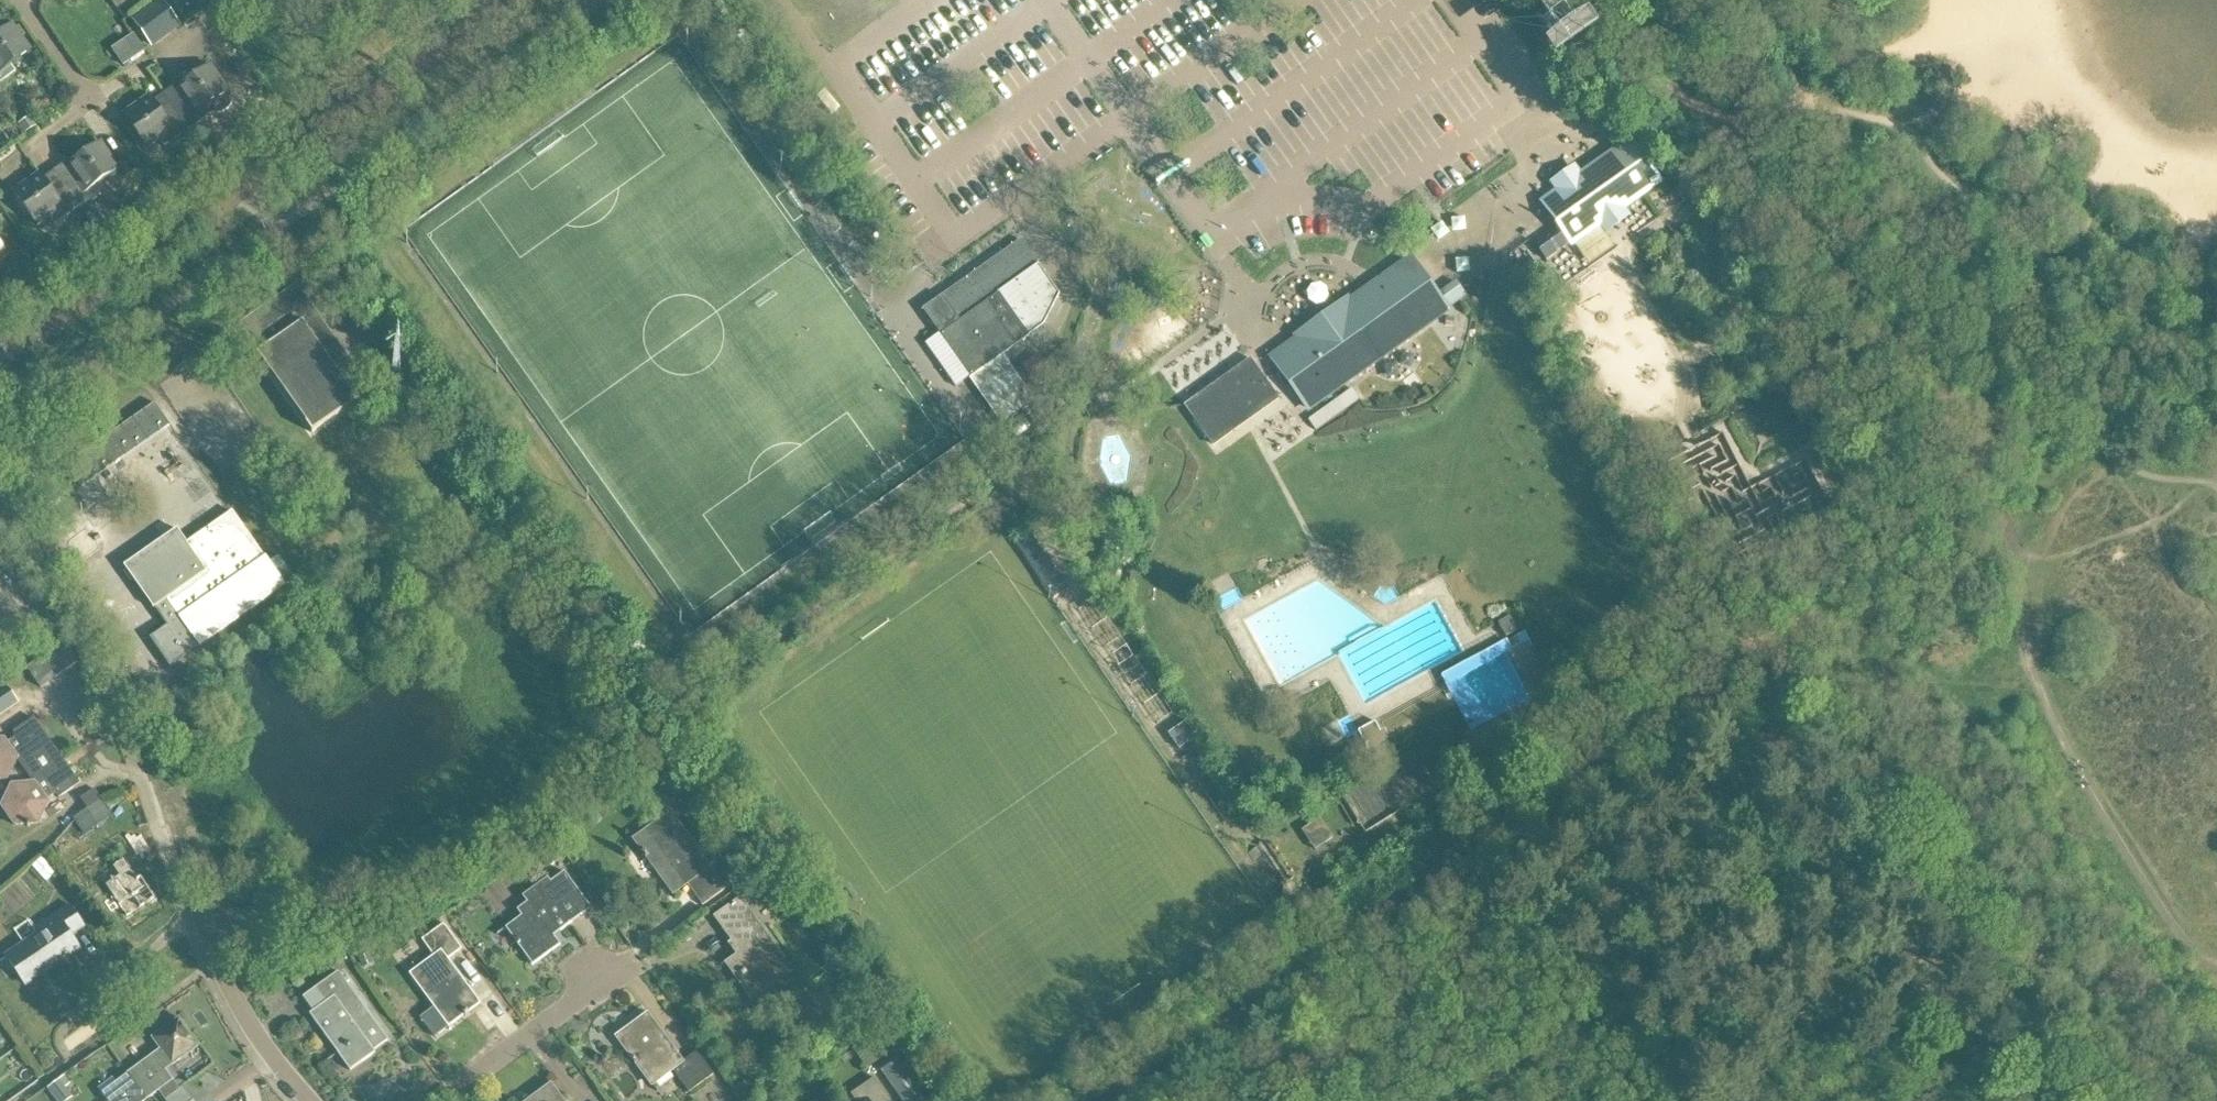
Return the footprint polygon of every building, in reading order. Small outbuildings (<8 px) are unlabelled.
[(149,46),(178,25),(161,1),(132,22),(149,46)] [(1513,56),(1560,34),(1551,13),(1503,36),(1513,56)] [(15,73),(10,67),(31,51),(12,26),(0,35),(0,85),(15,73)] [(135,37),(95,63),(106,79),(145,53),(135,37)] [(242,61),(235,67),(244,79),(252,73),(242,61)] [(164,95),(189,130),(213,113),(219,115),(224,113),(230,109),(232,105),(234,100),(211,67),(178,90),(175,87),(164,95)] [(164,148),(189,130),(164,95),(152,103),(149,97),(123,115),(147,149),(159,141),(164,148)] [(1659,183),(1630,143),(1624,148),(1582,177),(1574,167),(1548,185),(1556,195),(1543,205),(1571,245),(1597,227),(1605,238),(1631,219),(1623,208),(1659,183)] [(54,172),(79,208),(103,191),(98,184),(118,169),(101,144),(68,167),(66,164),(54,172)] [(55,225),(79,208),(54,172),(43,180),(39,175),(14,192),(38,226),(50,218),(55,225)] [(107,226),(96,210),(86,217),(97,233),(107,226)] [(971,378),(1003,355),(1043,326),(1059,295),(1021,240),(923,309),(971,378)] [(906,275),(915,269),(909,261),(901,268),(906,275)] [(1272,360),(1307,410),(1446,311),(1435,295),(1410,261),(1272,360)] [(1536,265),(1520,276),(1529,289),(1545,278),(1536,265)] [(1453,282),(1435,295),(1446,311),(1464,299),(1453,282)] [(312,434),(358,402),(342,379),(355,370),(296,286),(240,326),(260,353),(257,356),(312,434)] [(394,350),(375,363),(382,374),(401,361),(394,350)] [(1040,354),(1014,372),(1019,379),(1036,402),(1062,384),(1040,354)] [(987,401),(1019,379),(1014,372),(1003,355),(971,378),(987,401)] [(1212,447),(1279,400),(1251,362),(1250,360),(1183,407),(1212,447)] [(1019,379),(987,401),(1004,425),(1036,402),(1019,379)] [(1356,402),(1348,391),(1305,422),(1313,433),(1356,402)] [(120,462),(171,427),(155,405),(66,467),(82,489),(120,462)] [(1800,467),(1750,491),(1723,434),(1677,456),(1700,503),(1722,493),(1730,509),(1758,496),(1759,499),(1782,488),(1784,493),(1793,489),(1797,496),(1811,490),(1800,467)] [(266,558),(265,559),(232,513),(187,544),(177,530),(123,567),(153,610),(167,629),(150,640),(170,669),(188,656),(187,655),(199,647),(199,648),(286,587),(266,558)] [(1225,607),(1246,599),(1241,588),(1221,596),(1225,607)] [(1506,639),(1518,632),(1510,619),(1498,626),(1506,639)] [(57,679),(79,663),(63,640),(41,656),(57,679)] [(0,642),(0,659),(10,652),(2,641),(0,642)] [(18,705),(5,686),(0,689),(0,717),(18,705)] [(628,720),(644,708),(636,697),(620,709),(628,720)] [(34,719),(14,733),(16,738),(7,744),(4,739),(0,740),(0,780),(8,780),(17,760),(34,784),(12,785),(1,807),(15,826),(38,824),(49,803),(47,801),(56,795),(59,799),(80,785),(34,719)] [(1363,741),(1381,732),(1376,722),(1358,732),(1363,741)] [(88,809),(101,801),(94,790),(81,799),(88,809)] [(101,801),(88,809),(74,819),(85,835),(111,816),(101,801)] [(708,867),(670,815),(634,841),(673,894),(686,884),(702,907),(737,882),(720,859),(708,867)] [(155,899),(119,846),(93,864),(89,858),(76,867),(89,885),(100,877),(127,918),(155,899)] [(769,871),(758,878),(770,895),(780,888),(769,871)] [(591,909),(564,873),(551,883),(547,878),(522,897),(526,903),(516,911),(521,917),(505,929),(532,966),(560,946),(554,937),(591,909)] [(752,1002),(794,972),(740,898),(713,918),(731,942),(727,944),(736,955),(724,964),(752,1002)] [(26,986),(79,950),(72,938),(85,929),(70,904),(36,928),(40,935),(7,956),(26,986)] [(448,1028),(480,1005),(447,960),(462,950),(444,925),(422,941),(434,957),(409,975),(448,1028)] [(363,969),(374,965),(369,954),(358,959),(363,969)] [(350,1071),(375,1053),(374,1052),(388,1042),(338,972),(313,991),(323,1005),(309,1015),(350,1071)] [(683,1062),(647,1013),(615,1037),(629,1058),(631,1057),(652,1086),(673,1071),(689,1093),(713,1076),(696,1053),(683,1062)] [(127,1074),(147,1100),(174,1081),(166,1071),(199,1046),(179,1019),(151,1039),(160,1050),(127,1074)] [(874,1034),(852,1050),(866,1070),(889,1054),(874,1034)] [(883,1070),(904,1100),(926,1100),(897,1060),(883,1070)] [(147,1100),(127,1074),(101,1093),(106,1100),(146,1100),(147,1100)] [(874,1078),(851,1095),(855,1100),(890,1100),(874,1078)] [(47,1090),(56,1100),(70,1100),(73,1099),(59,1081),(47,1090)] [(551,1084),(528,1100),(563,1100),(551,1084)]
